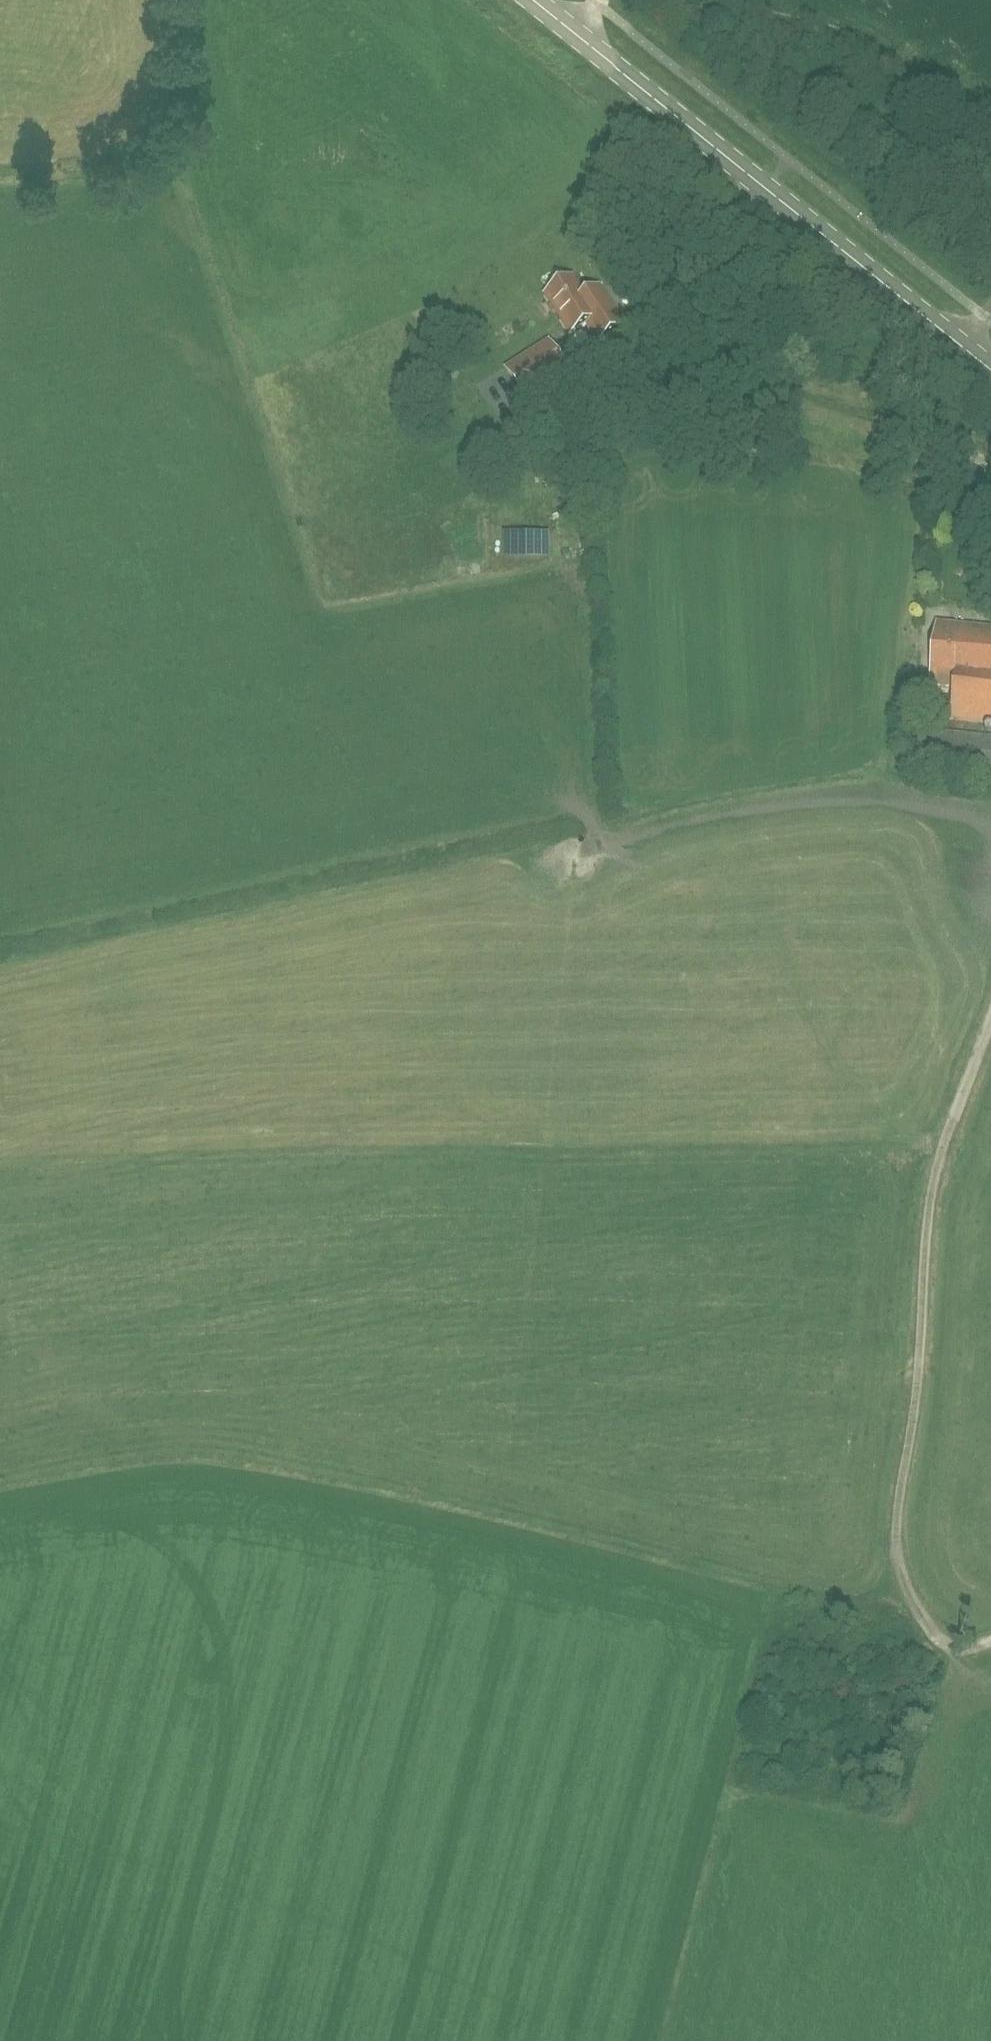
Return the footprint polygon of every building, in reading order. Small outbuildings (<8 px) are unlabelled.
[(571,334),(588,323),(575,303),(585,296),(573,278),(546,295),(571,334)] [(575,303),(588,323),(600,341),(625,325),(600,287),(585,296),(575,303)] [(550,343),(536,352),(508,370),(528,401),(570,375),(550,343)] [(938,622),(930,687),(954,689),(953,698),(931,696),(929,717),(990,723),(990,628),(938,622)]
